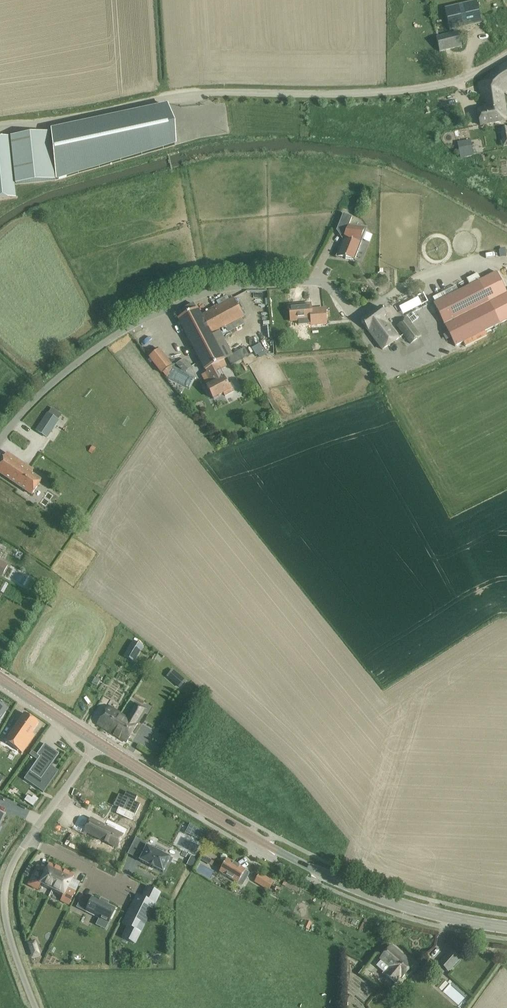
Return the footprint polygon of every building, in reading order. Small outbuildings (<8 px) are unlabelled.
[(444,7),(450,30),(482,23),(476,0),(444,7)] [(462,46),(460,36),(459,32),(436,37),(439,51),(462,46)] [(506,90),(506,63),(499,67),(499,69),(503,92),(506,90)] [(499,78),(495,80),(478,84),(482,108),(477,109),(480,125),(506,120),(502,93),(499,78)] [(51,132),(50,133),(55,180),(174,145),(166,105),(67,126),(67,128),(52,133),(52,132),(51,132)] [(437,128),(438,141),(466,139),(465,127),(437,128)] [(50,133),(10,136),(14,184),(55,180),(50,133)] [(16,198),(14,184),(10,136),(0,137),(0,200),(16,198)] [(472,155),(471,149),(460,151),(461,157),(472,155)] [(355,259),(366,232),(348,225),(351,217),(343,214),(336,230),(337,231),(337,230),(345,233),(339,248),(336,256),(335,257),(336,257),(345,258),(344,258),(345,259),(345,258),(354,259),(355,259)] [(478,281),(500,324),(504,321),(506,320),(506,293),(496,272),(478,281)] [(435,302),(433,303),(434,304),(437,311),(455,346),(461,343),(467,340),(500,324),(478,281),(453,293),(435,302)] [(398,299),(402,307),(411,303),(408,295),(398,299)] [(206,370),(224,361),(224,360),(210,334),(243,317),(233,298),(200,316),(197,309),(178,318),(206,370)] [(325,308),(311,310),(310,304),(289,306),(291,321),(311,319),(312,325),(326,324),(325,308)] [(383,317),(386,315),(381,307),(361,321),(368,331),(382,349),(399,338),(383,317)] [(407,317),(396,326),(410,344),(421,336),(407,317)] [(260,343),(251,348),(256,356),(264,351),(260,343)] [(159,350),(149,357),(162,373),(162,372),(167,378),(173,366),(171,365),(159,350)] [(224,361),(206,370),(213,383),(207,387),(213,398),(223,393),(225,396),(235,391),(230,383),(228,384),(220,369),(227,366),(224,361)] [(48,437),(62,415),(51,409),(37,430),(48,437)] [(15,458),(7,453),(0,462),(0,473),(32,495),(41,481),(30,474),(32,470),(15,458)] [(18,549),(14,556),(26,562),(29,555),(18,549)] [(0,561),(0,575),(7,579),(12,568),(0,561)] [(133,640),(124,655),(133,661),(143,646),(133,640)] [(182,677),(176,685),(180,688),(186,681),(182,677)] [(127,716),(121,713),(109,731),(126,742),(145,713),(140,709),(142,706),(136,702),(127,716)] [(97,724),(109,731),(121,713),(109,705),(97,724)] [(32,733),(39,723),(24,713),(19,721),(5,741),(6,741),(20,751),(22,753),(35,735),(32,733)] [(167,717),(161,727),(174,735),(180,726),(167,717)] [(52,733),(60,740),(64,734),(57,728),(52,733)] [(40,756),(30,771),(41,779),(37,784),(45,790),(58,771),(51,766),(60,753),(45,743),(37,754),(40,756)] [(28,795),(24,800),(33,807),(39,799),(34,796),(32,798),(28,795)] [(141,809),(136,807),(138,801),(127,796),(125,801),(120,798),(114,809),(136,820),(141,809)] [(86,833),(117,849),(124,835),(90,818),(88,823),(78,818),(72,829),(85,835),(86,833)] [(198,835),(196,837),(206,842),(209,837),(200,831),(199,831),(198,835)] [(140,860),(141,861),(148,865),(150,865),(153,867),(155,868),(162,871),(162,872),(163,872),(163,871),(169,859),(170,859),(170,858),(169,857),(169,858),(161,854),(163,850),(157,847),(155,851),(148,847),(147,846),(146,847),(147,847),(140,860)] [(206,850),(200,859),(204,861),(210,852),(206,850)] [(191,857),(187,864),(193,867),(197,859),(191,857)] [(227,859),(219,872),(242,885),(249,872),(227,859)] [(37,866),(28,884),(29,886),(36,889),(39,884),(52,890),(62,870),(50,864),(46,870),(37,866)] [(62,870),(52,890),(62,894),(59,900),(69,905),(79,886),(71,882),(74,876),(62,870)] [(259,874),(255,881),(269,890),(270,888),(273,882),(259,874)] [(127,926),(122,938),(134,943),(139,932),(136,930),(139,923),(143,925),(153,904),(155,905),(161,893),(157,891),(152,902),(137,894),(136,895),(138,896),(128,916),(126,915),(122,924),(127,926)] [(82,896),(77,907),(108,922),(115,908),(108,904),(101,900),(100,901),(93,897),(91,901),(82,896)] [(396,983),(401,977),(402,978),(405,975),(407,977),(413,970),(410,968),(413,965),(391,945),(384,953),(380,958),(390,967),(385,974),(396,983)] [(487,970),(466,951),(460,958),(451,950),(447,955),(439,964),(447,972),(454,965),(474,984),(487,970)] [(453,979),(443,990),(461,1006),(471,995),(453,979)]
